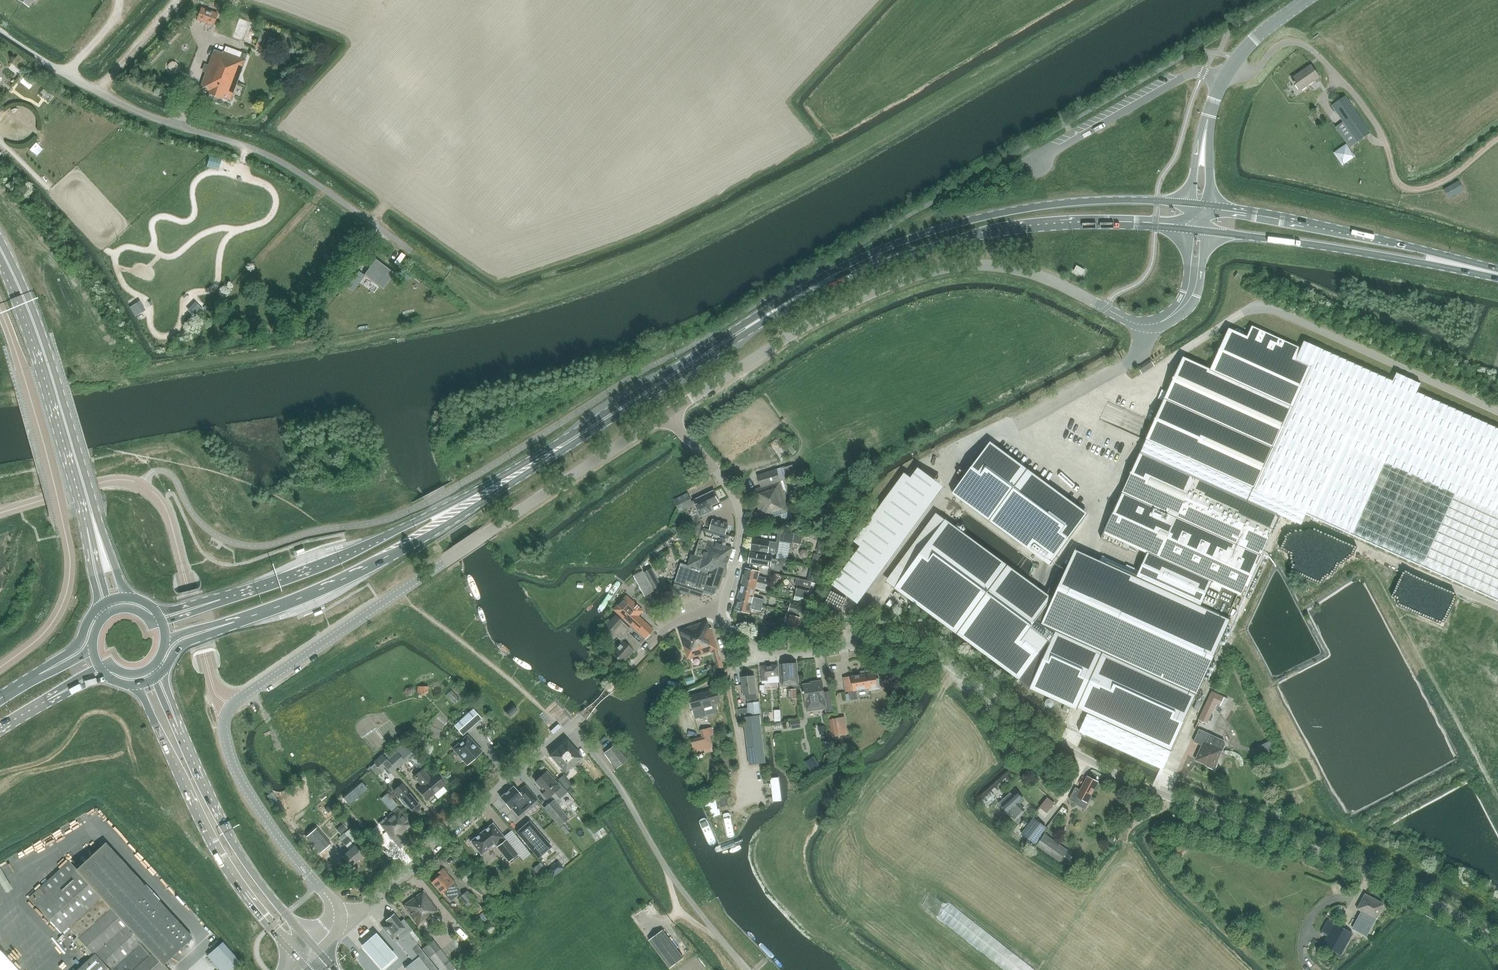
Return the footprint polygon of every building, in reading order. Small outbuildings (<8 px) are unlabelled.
[(196,20),(213,26),(218,13),(201,7),(196,20)] [(269,51),(275,36),(261,31),(255,45),(269,51)] [(247,55),(241,53),(225,47),(223,52),(222,54),(214,51),(200,89),(207,92),(207,93),(220,99),(221,97),(230,100),(247,55)] [(1315,80),(1317,84),(1321,81),(1319,78),(1320,77),(1312,65),(1292,78),(1301,90),(1315,80)] [(1350,147),(1370,133),(1345,97),(1332,105),(1343,121),(1335,127),(1350,147)] [(1450,198),(1464,191),(1459,181),(1445,189),(1450,198)] [(375,260),(364,275),(383,289),(394,274),(375,260)] [(359,271),(353,278),(359,282),(364,275),(359,271)] [(1042,624),(1055,630),(1196,694),(1197,694),(1230,620),(1226,618),(1237,594),(1240,596),(1259,555),(1260,556),(1278,514),(1301,525),(1306,512),(1410,559),(1423,565),(1497,599),(1497,429),(1487,424),(1417,392),(1420,384),(1396,373),(1393,381),(1304,341),(1301,348),(1298,347),(1252,326),(1247,337),(1229,329),(1210,369),(1183,357),(1140,452),(1103,534),(1149,554),(1142,570),(1139,576),(1138,579),(1075,550),(1066,571),(1060,568),(1049,592),(1048,595),(1053,599),(1042,624)] [(954,493),(1050,563),(1087,512),(991,442),(989,444),(954,493)] [(796,475),(793,468),(792,465),(784,468),(776,471),(776,470),(757,476),(761,488),(754,490),(756,497),(755,498),(760,512),(754,514),(757,522),(781,515),(783,521),(792,517),(790,511),(789,512),(780,482),(785,480),(785,479),(796,475)] [(861,546),(832,584),(855,601),(940,484),(918,468),(911,478),(905,473),(855,541),(861,546)] [(799,488),(790,491),(793,499),(802,496),(799,488)] [(713,491),(694,501),(701,517),(713,512),(710,506),(719,502),(713,491)] [(680,512),(694,505),(688,493),(674,500),(680,512)] [(710,530),(726,534),(728,524),(713,520),(710,530)] [(896,586),(895,588),(1020,680),(1021,678),(1022,677),(1054,633),(1055,630),(1042,624),(1053,599),(1048,595),(945,520),(896,586)] [(681,562),(675,582),(681,584),(678,592),(689,595),(691,587),(713,594),(716,592),(717,588),(719,589),(732,548),(725,546),(727,539),(702,532),(700,541),(695,556),(691,554),(688,565),(681,562)] [(778,554),(780,541),(793,543),(793,542),(801,544),(803,535),(794,533),(794,535),(792,534),(793,532),(789,532),(789,534),(778,532),(777,542),(753,539),(751,550),(778,554)] [(749,563),(771,567),(772,563),(777,564),(778,559),(772,558),(773,556),(751,552),(749,563)] [(653,590),(654,590),(654,589),(660,586),(651,568),(644,572),(653,590)] [(744,580),(768,585),(769,580),(760,578),(761,573),(746,570),(744,580)] [(644,597),(654,592),(642,571),(633,575),(644,597)] [(767,591),(768,585),(744,580),(741,590),(757,594),(758,590),(767,591)] [(808,594),(810,583),(807,583),(799,581),(796,591),(808,594)] [(654,589),(654,590),(656,596),(663,593),(661,587),(654,589)] [(756,598),(757,594),(741,590),(739,600),(763,606),(765,600),(756,598)] [(803,602),(805,594),(796,592),(794,600),(803,602)] [(619,604),(613,610),(645,639),(653,630),(638,616),(642,610),(633,602),(630,599),(623,606),(620,603),(619,604)] [(762,612),(763,606),(739,600),(736,610),(751,614),(752,609),(762,612)] [(800,615),(802,606),(791,603),(789,612),(800,615)] [(798,629),(801,617),(791,615),(788,626),(798,629)] [(634,652),(640,645),(628,632),(630,630),(615,616),(602,629),(608,635),(609,634),(613,638),(616,635),(622,641),(611,653),(621,662),(632,650),(634,652)] [(707,622),(679,630),(688,659),(718,650),(711,628),(710,628),(707,622)] [(1020,680),(1018,682),(1029,690),(1030,688),(1077,710),(1078,708),(1088,712),(1079,731),(1162,769),(1196,694),(1055,630),(1054,633),(1022,677),(1021,678),(1020,680)] [(796,689),(800,689),(800,685),(798,685),(797,664),(781,665),(783,687),(788,686),(788,690),(787,690),(788,699),(795,699),(796,707),(797,707),(797,699),(796,689)] [(778,665),(761,666),(762,681),(762,683),(779,682),(779,677),(778,665)] [(879,678),(877,679),(875,669),(867,671),(868,674),(844,677),(846,692),(870,689),(870,691),(881,689),(879,678)] [(756,694),(754,677),(742,678),(744,696),(746,696),(746,702),(756,701),(756,694)] [(807,706),(825,703),(826,712),(833,711),(830,692),(825,693),(823,681),(816,682),(817,684),(804,686),(807,706)] [(714,702),(720,701),(717,689),(690,696),(696,719),(717,714),(714,702)] [(1212,692),(1199,720),(1207,724),(1216,704),(1220,706),(1224,697),(1212,692)] [(761,713),(759,701),(747,703),(749,715),(761,713)] [(505,713),(510,718),(518,711),(513,706),(505,713)] [(762,720),(770,719),(769,708),(761,708),(762,720)] [(738,718),(748,717),(747,709),(737,710),(738,718)] [(455,726),(463,735),(481,719),(473,710),(455,726)] [(750,765),(765,763),(759,716),(744,718),(750,765)] [(830,719),(833,737),(841,736),(838,718),(830,719)] [(712,748),(713,748),(710,736),(714,735),(712,727),(702,730),(704,737),(691,741),(694,752),(704,750),(705,754),(713,752),(712,748)] [(1224,740),(1212,735),(1199,729),(1194,741),(1202,745),(1196,760),(1207,765),(1206,766),(1215,769),(1218,761),(1217,761),(1223,749),(1225,744),(1224,740)] [(481,751),(467,736),(453,748),(467,764),(481,751)] [(551,753),(565,771),(583,756),(568,739),(551,753)] [(1271,740),(1254,750),(1258,757),(1264,754),(1275,747),(1271,740)] [(403,743),(386,758),(396,769),(413,754),(403,743)] [(604,752),(616,768),(627,760),(615,744),(604,752)] [(390,773),(396,769),(386,758),(383,754),(374,762),(382,771),(386,768),(390,773)] [(414,754),(409,759),(418,770),(423,766),(414,754)] [(808,765),(813,774),(821,770),(815,761),(808,765)] [(436,774),(435,774),(429,779),(423,770),(413,778),(420,787),(417,789),(426,801),(434,794),(443,787),(445,785),(444,785),(447,782),(439,772),(436,774)] [(547,799),(554,792),(559,798),(567,791),(558,782),(556,783),(546,772),(535,782),(544,792),(542,794),(547,799)] [(563,775),(558,780),(566,789),(571,784),(563,775)] [(779,777),(770,778),(773,801),(782,800),(779,777)] [(1097,789),(1099,785),(1097,785),(1098,783),(1088,778),(1081,791),(1075,788),(1069,799),(1077,803),(1079,799),(1086,802),(1090,795),(1091,795),(1095,788),(1097,789)] [(361,782),(343,798),(349,805),(367,789),(361,782)] [(404,787),(402,784),(399,785),(394,790),(397,794),(412,812),(420,805),(404,787)] [(511,809),(518,816),(538,800),(524,785),(517,791),(512,786),(499,797),(510,809),(511,809)] [(1009,813),(1014,819),(1024,810),(1019,804),(1024,800),(1017,792),(1010,799),(1007,796),(1000,803),(1002,805),(1001,805),(1009,814),(1009,813)] [(727,795),(719,797),(721,806),(728,805),(727,795)] [(568,819),(553,800),(544,807),(559,826),(562,824),(568,819)] [(398,805),(394,802),(388,807),(391,811),(398,805)] [(382,819),(379,822),(381,825),(400,848),(408,842),(402,834),(408,829),(407,829),(412,824),(397,807),(382,819)] [(1034,818),(1021,835),(1033,844),(1046,827),(1034,818)] [(551,847),(529,821),(517,832),(538,858),(551,847)] [(494,845),(496,847),(508,862),(517,855),(492,823),(469,841),(480,855),(490,848),(494,845)] [(341,833),(347,829),(342,824),(337,829),(341,833)] [(570,833),(562,824),(559,826),(567,835),(570,833)] [(306,837),(320,852),(330,843),(317,828),(306,837)] [(351,828),(345,832),(348,835),(343,841),(346,844),(356,835),(351,828)] [(1045,834),(1037,845),(1060,861),(1065,854),(1056,848),(1059,844),(1045,834)] [(107,843),(78,871),(166,967),(196,939),(107,843)] [(1179,844),(1174,852),(1181,856),(1186,848),(1179,844)] [(342,857),(350,866),(364,855),(355,845),(342,857)] [(78,871),(69,861),(29,898),(62,933),(68,927),(77,937),(78,936),(79,937),(78,938),(93,954),(76,969),(167,969),(168,969),(166,967),(78,871)] [(563,869),(557,862),(548,870),(554,876),(563,869)] [(541,863),(534,869),(542,879),(549,872),(541,863)] [(443,891),(452,901),(461,893),(453,884),(455,882),(443,869),(437,875),(439,877),(432,883),(441,893),(443,891)] [(478,887),(486,896),(491,892),(483,883),(478,887)] [(403,905),(419,926),(439,911),(424,890),(403,905)] [(481,908),(467,891),(460,897),(468,907),(474,914),(475,913),(481,908)] [(1363,911),(1353,929),(1367,937),(1385,904),(1367,894),(1359,908),(1363,911)] [(489,917),(484,911),(479,915),(484,921),(489,917)] [(437,969),(415,944),(416,943),(408,933),(411,930),(403,920),(400,923),(393,915),(386,921),(387,923),(383,927),(392,938),(398,934),(401,938),(397,941),(413,961),(404,968),(406,969),(436,969),(437,969)] [(1323,944),(1340,954),(1353,933),(1335,923),(1323,944)] [(650,940),(671,968),(684,958),(664,930),(650,940)] [(361,948),(380,969),(383,969),(396,959),(376,935),(361,948)] [(431,955),(441,969),(454,969),(456,968),(436,940),(425,948),(431,955)] [(211,952),(227,969),(232,969),(240,963),(222,943),(211,952)] [(460,954),(467,959),(471,954),(464,949),(460,954)] [(0,952),(0,969),(17,969),(0,952)]
